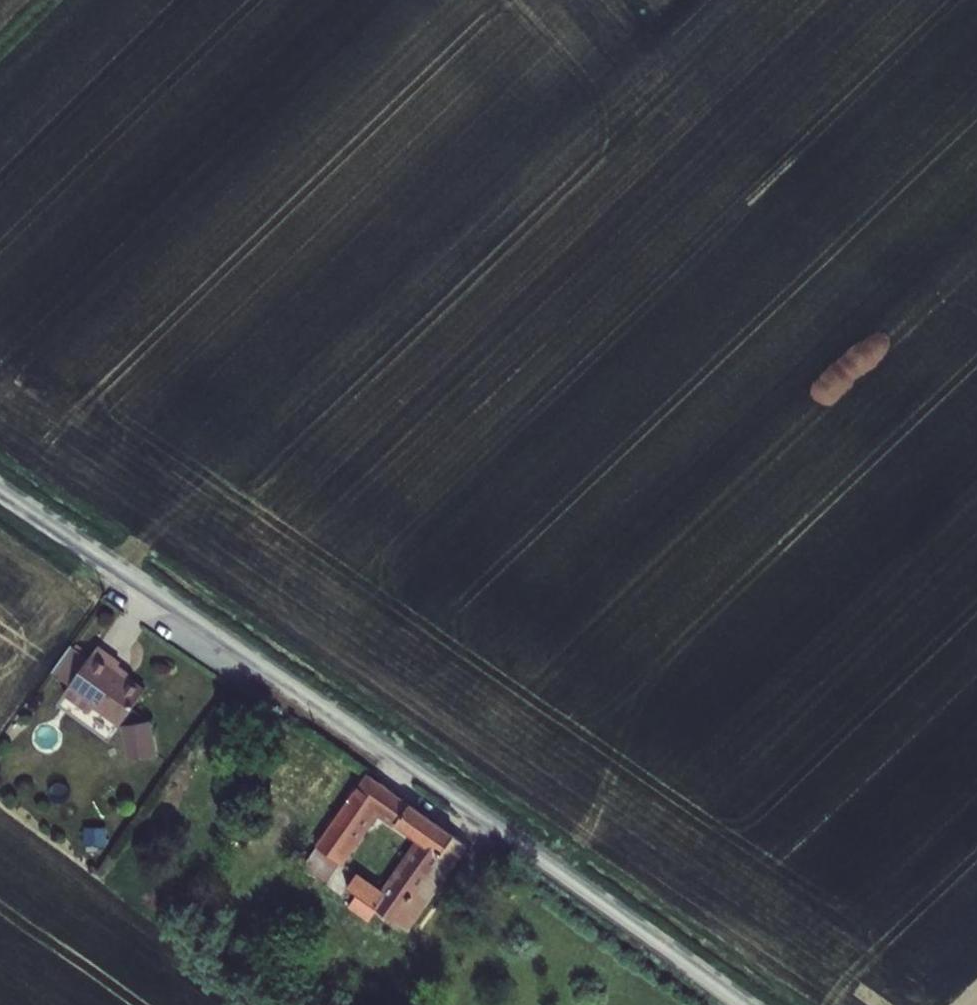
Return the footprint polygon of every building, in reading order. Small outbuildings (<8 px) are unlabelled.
[(89,710),(118,732),(125,765),(153,759),(145,724),(142,725),(126,712),(140,694),(110,672),(115,666),(93,649),(75,673),(57,660),(44,676),(63,691),(59,696),(86,716),(89,710)] [(362,877),(348,894),(397,928),(457,840),(372,778),(320,849),(341,866),(375,822),(417,850),(384,892),(362,877)] [(408,936),(468,848),(457,840),(397,928),(408,936)]
